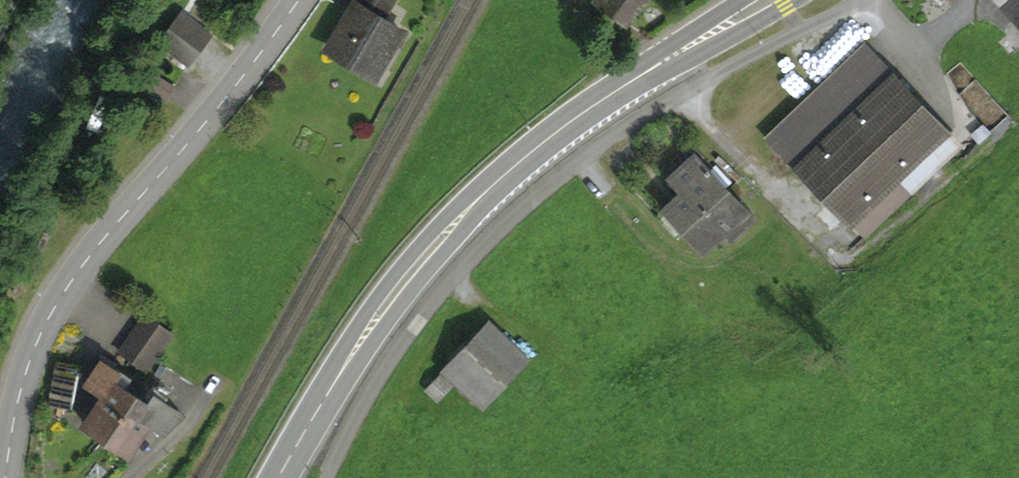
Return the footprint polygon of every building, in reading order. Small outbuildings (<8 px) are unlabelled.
[(328,46),(341,54),(375,74),(376,75),(402,32),(381,20),(393,0),(356,0),(328,46)] [(626,20),(641,0),(599,0),(626,20)] [(1002,9),(1004,7),(1012,0),(994,0),(1002,9)] [(1004,7),(1018,25),(1018,0),(1012,0),(1004,7)] [(160,42),(188,63),(209,35),(182,14),(160,42)] [(768,137),(864,238),(960,146),(865,46),(768,137)] [(375,74),(341,54),(337,59),(372,80),(375,74)] [(145,85),(167,99),(175,86),(152,73),(145,85)] [(973,136),(979,143),(990,133),(984,126),(973,136)] [(669,209),(686,227),(728,189),(725,186),(728,183),(714,167),(710,171),(695,154),(673,175),(688,191),(669,209)] [(742,193),(734,185),(728,189),(686,227),(703,246),(721,229),(730,240),(754,216),(737,198),(742,193)] [(120,352),(145,370),(171,333),(146,316),(120,352)] [(446,371),(483,405),(525,361),(489,326),(446,371)] [(104,393),(84,423),(106,438),(134,395),(131,393),(137,383),(101,360),(88,382),(104,393)] [(51,405),(72,408),(79,367),(59,364),(51,405)] [(441,376),(429,390),(437,398),(450,384),(441,376)] [(144,388),(138,397),(134,395),(106,438),(129,453),(150,422),(165,432),(182,414),(144,388)]
